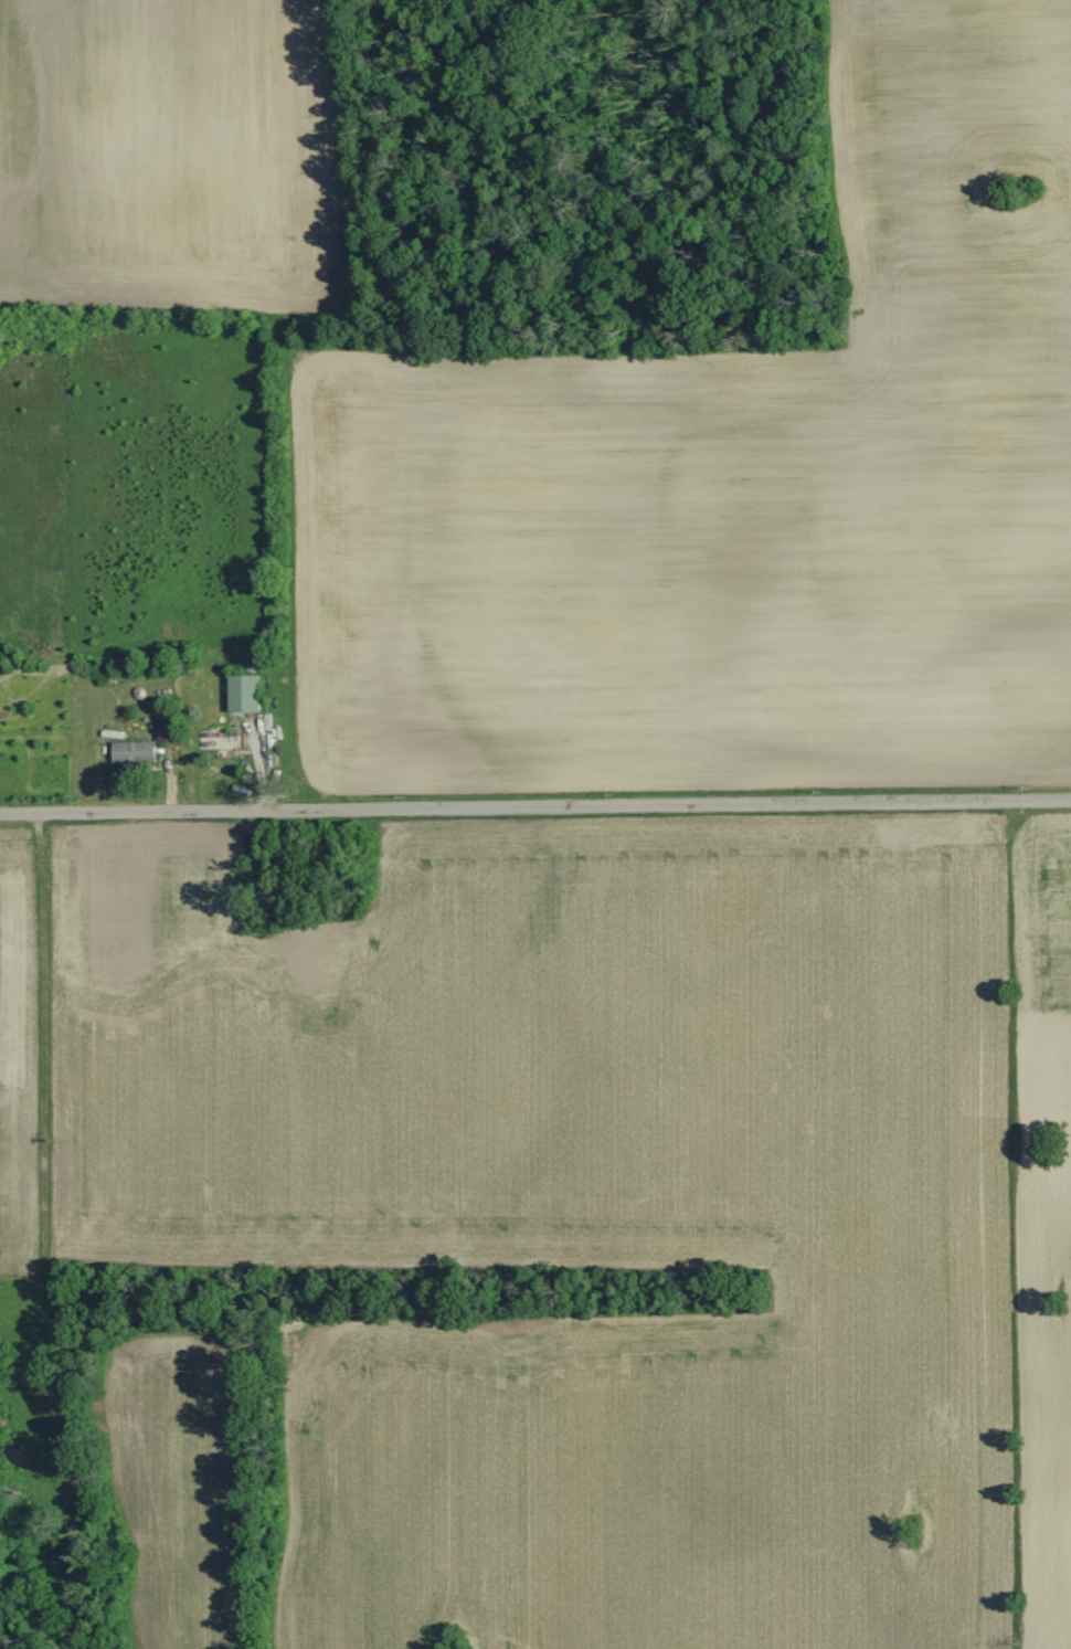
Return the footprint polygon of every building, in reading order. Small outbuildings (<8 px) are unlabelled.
[(260,675),(229,676),(229,713),(261,712),(260,675)] [(113,742),(114,762),(156,761),(156,741),(113,742)]
